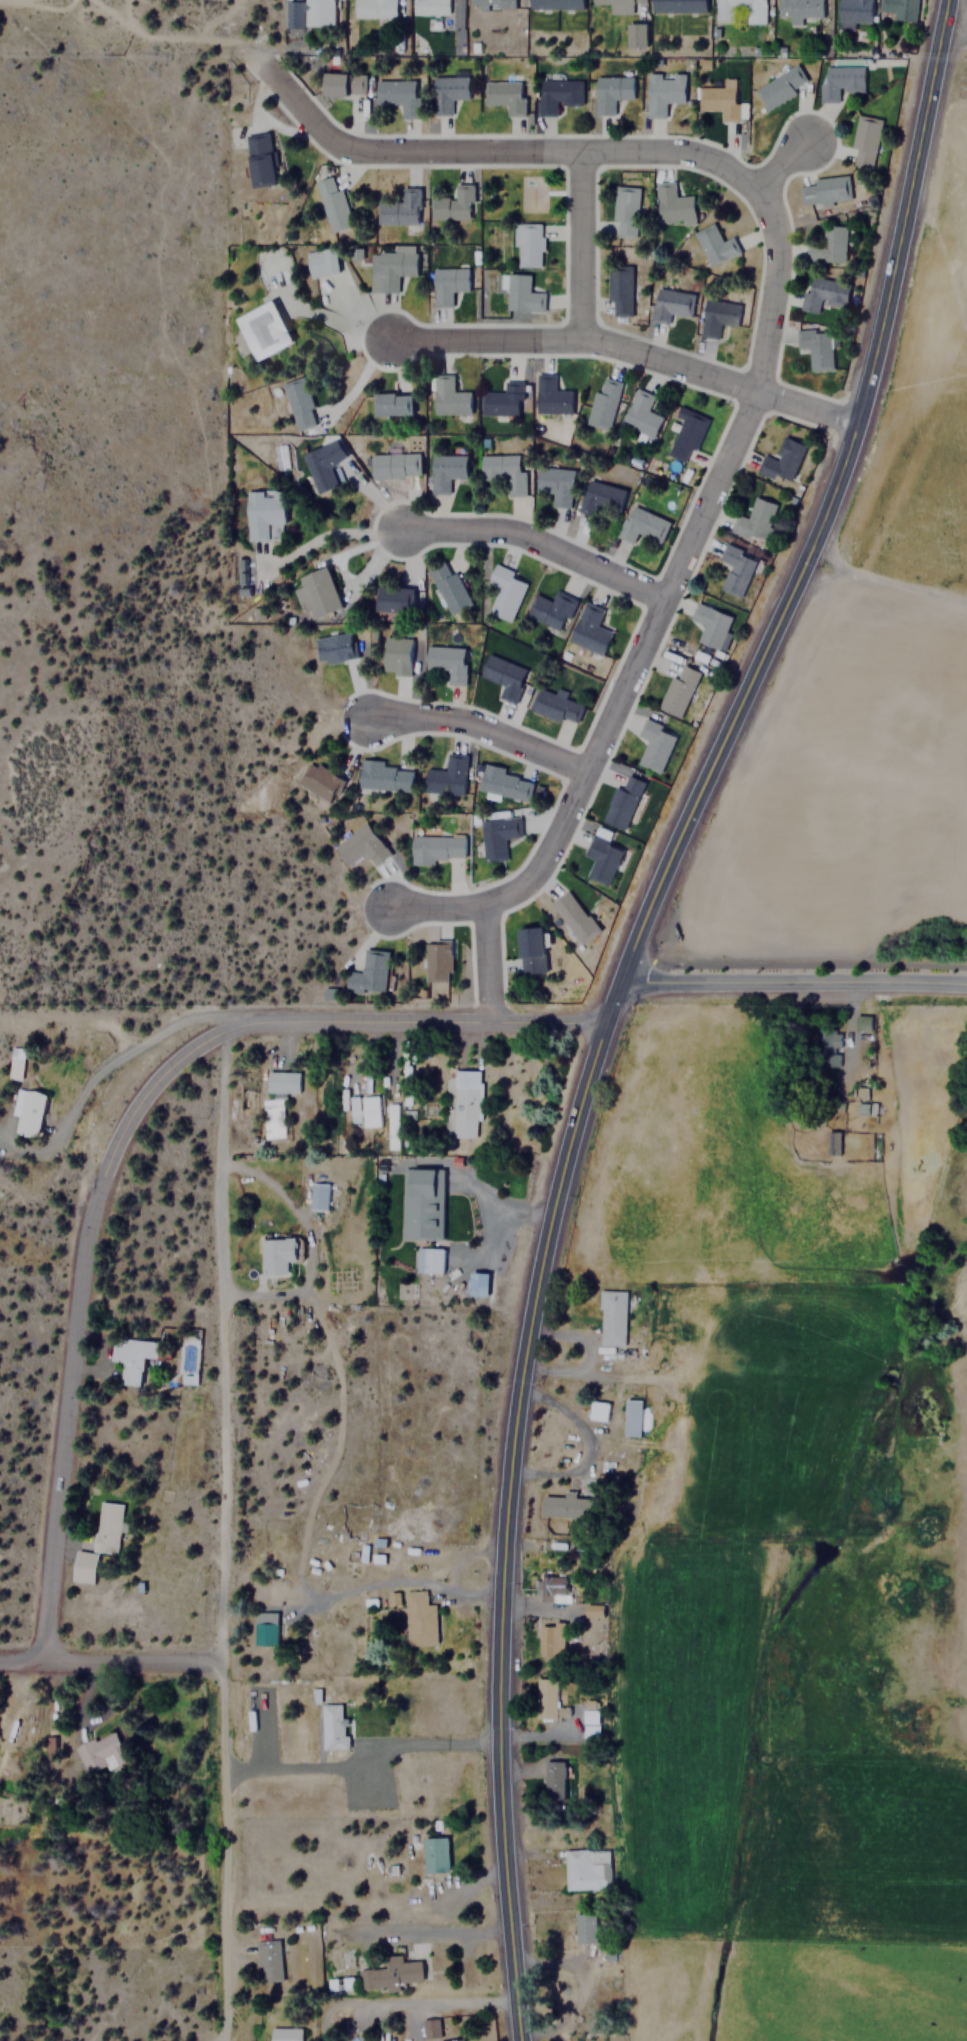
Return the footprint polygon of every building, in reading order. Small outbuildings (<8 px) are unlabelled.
[(332,26),(333,0),(302,0),(302,26),(332,26)] [(352,17),(394,18),(395,0),(353,0),(352,17)] [(411,14),(450,14),(450,0),(411,0),(411,14)] [(469,9),(513,8),(512,0),(469,0),(469,9)] [(581,9),(581,0),(527,0),(527,8),(581,9)] [(607,4),(607,14),(631,14),(631,0),(590,0),(590,4),(607,4)] [(704,0),(650,0),(650,12),(704,13),(704,0)] [(733,20),(733,6),(764,6),(764,0),(714,0),(714,20),(733,20)] [(774,17),(821,17),(821,0),(774,0),(774,17)] [(837,22),(870,22),(870,0),(837,0),(837,22)] [(880,13),(890,13),(890,20),(916,20),(915,0),(879,0),(880,13)] [(647,46),(647,23),(627,23),(627,46),(647,46)] [(710,59),(698,59),(698,69),(710,69),(710,59)] [(807,85),(796,64),(755,88),(766,108),(807,85)] [(862,91),(862,67),(820,67),(820,103),(838,103),(838,91),(862,91)] [(362,73),(321,73),(321,95),(362,95),(362,73)] [(645,118),(665,118),(665,103),(683,103),(683,73),(645,73),(645,118)] [(631,100),(631,76),(594,76),(594,115),(613,115),(613,100),(631,100)] [(431,113),(451,113),(451,99),(467,99),(467,77),(431,77),(431,113)] [(373,80),(374,105),(399,104),(400,121),(417,120),(416,79),(373,80)] [(580,106),(580,80),(537,80),(537,116),(555,116),(555,106),(580,106)] [(505,115),(523,115),(523,81),(483,81),(483,105),(505,105),(505,115)] [(696,86),(696,110),(718,110),(719,122),(737,122),(737,86),(696,86)] [(879,119),(855,115),(848,164),(872,168),(879,119)] [(273,186),(269,134),(245,135),(249,187),(273,186)] [(849,199),(846,176),(798,183),(802,206),(849,199)] [(351,227),(340,189),(336,190),(333,180),(314,185),(328,234),(351,227)] [(693,225),(692,196),(674,196),(674,183),(654,183),(655,225),(693,225)] [(472,184),(451,184),(451,200),(429,199),(429,220),(472,221),(472,184)] [(614,187),(612,237),(635,238),(637,187),(614,187)] [(416,224),(416,197),(399,197),(399,201),(375,201),(375,224),(416,224)] [(540,267),(540,223),(515,223),(515,267),(540,267)] [(707,268),(738,255),(730,237),(720,242),(712,223),(692,232),(707,268)] [(845,227),(821,226),(821,244),(806,243),(806,261),(844,262),(845,227)] [(396,292),(396,276),(414,276),(415,245),(392,245),(392,249),(368,249),(368,292),(396,292)] [(302,252),(306,277),(337,273),(334,248),(302,252)] [(467,268),(431,268),(431,307),(451,307),(451,292),(467,292),(467,268)] [(607,268),(607,316),(631,316),(631,268),(607,268)] [(529,275),(500,274),(500,290),(504,290),(504,310),(541,311),(542,292),(528,292),(529,275)] [(848,283),(806,275),(799,311),(817,314),(819,303),(844,308),(848,283)] [(692,295),(656,288),(649,320),(667,324),(669,314),(688,317),(692,295)] [(736,327),(739,304),(704,299),(698,336),(717,339),(719,325),(736,327)] [(290,343),(270,301),(233,318),(253,361),(290,343)] [(808,371),(831,370),(829,332),(798,334),(799,348),(807,348),(808,371)] [(571,414),(571,390),(555,390),(555,375),(535,375),(535,414),(571,414)] [(292,433),(315,427),(302,376),(279,382),(292,433)] [(432,415),(469,415),(469,391),(452,392),(451,376),(431,376),(432,415)] [(586,424),(608,430),(621,382),(599,376),(586,424)] [(520,417),(521,382),(503,382),(503,393),(480,392),(480,416),(520,417)] [(653,396),(634,388),(620,426),(653,439),(662,416),(647,410),(653,396)] [(410,416),(410,393),(373,393),(373,416),(410,416)] [(690,464),(707,417),(681,408),(664,454),(690,464)] [(774,460),(761,455),(755,473),(788,485),(803,444),(782,437),(774,460)] [(298,454),(316,495),(337,486),(329,467),(345,460),(335,438),(298,454)] [(369,454),(369,479),(419,479),(419,453),(369,454)] [(465,455),(429,455),(429,494),(448,494),(448,480),(465,480),(465,455)] [(479,455),(479,478),(504,478),(504,497),(524,497),(524,455),(479,455)] [(550,507),(570,508),(572,469),(535,467),(534,490),(551,491),(550,507)] [(577,511),(594,516),(597,506),(618,513),(625,490),(586,479),(577,511)] [(245,490),(245,539),(267,539),(267,526),(283,525),(283,490),(245,490)] [(774,504),(752,497),(746,519),(736,516),(731,532),(763,542),(774,504)] [(660,543),(669,521),(628,504),(615,536),(632,544),(637,533),(660,543)] [(727,565),(718,590),(740,598),(755,556),(724,545),(718,562),(727,565)] [(243,559),(236,559),(239,584),(246,583),(243,559)] [(426,570),(447,616),(470,606),(449,559),(426,570)] [(486,584),(496,588),(486,613),(510,622),(527,579),(493,566),(486,584)] [(340,611),(326,567),(290,579),(303,622),(340,611)] [(411,591),(374,589),(373,612),(410,614),(411,591)] [(551,602),(534,594),(524,614),(559,632),(574,601),(556,592),(551,602)] [(611,631),(596,626),(603,609),(582,602),(568,643),(602,655),(611,631)] [(696,642),(720,651),(733,618),(697,603),(690,620),(702,625),(696,642)] [(312,639),(317,666),(353,660),(349,633),(312,639)] [(410,638),(380,638),(380,675),(409,675),(410,638)] [(465,647),(424,646),(424,670),(444,670),(443,685),(464,685),(465,647)] [(497,697),(516,703),(527,668),(485,655),(478,678),(500,685),(497,697)] [(699,673),(678,663),(657,708),(678,718),(699,673)] [(573,725),(581,701),(536,686),(528,711),(573,725)] [(659,773),(675,731),(645,719),(638,737),(645,740),(636,764),(659,773)] [(461,794),(466,756),(445,753),(443,770),(425,768),(422,790),(461,794)] [(296,784),(329,802),(342,778),(309,760),(296,784)] [(410,791),(412,763),(359,760),(357,788),(410,791)] [(476,791),(528,801),(533,776),(481,766),(476,791)] [(623,829),(644,782),(626,774),(620,789),(614,786),(599,819),(623,829)] [(504,860),(504,839),(518,839),(517,818),(479,819),(480,860),(504,860)] [(389,854),(366,821),(331,845),(345,865),(363,853),(372,866),(389,854)] [(462,835),(409,835),(409,861),(462,861),(462,835)] [(607,885),(622,848),(591,835),(583,855),(592,859),(585,877),(607,885)] [(580,945),(598,930),(566,890),(548,905),(580,945)] [(520,975),(544,972),(540,927),(516,929),(520,975)] [(451,981),(451,939),(423,939),(423,981),(451,981)] [(386,950),(362,949),(361,975),(344,975),(343,992),(385,993),(386,950)] [(840,1066),(840,1030),(814,1029),(814,1050),(824,1050),(824,1066),(840,1066)] [(22,1058),(10,1056),(7,1078),(19,1080),(22,1058)] [(479,1070),(444,1070),(443,1138),(478,1138),(479,1070)] [(298,1071),(264,1071),(264,1093),(298,1093),(298,1071)] [(45,1093),(18,1088),(9,1132),(36,1137),(45,1093)] [(283,1137),(282,1096),(262,1097),(264,1138),(283,1137)] [(350,1122),(362,1122),(360,1096),(349,1097),(350,1122)] [(363,1127),(380,1126),(379,1096),(362,1097),(363,1127)] [(858,1115),(876,1115),(877,1103),(858,1102),(858,1115)] [(397,1104),(387,1105),(388,1127),(398,1126),(397,1104)] [(838,1154),(838,1131),(826,1131),(826,1154),(838,1154)] [(400,1238),(439,1239),(440,1170),(401,1169),(400,1238)] [(327,1209),(327,1182),(308,1182),(308,1209),(327,1209)] [(286,1261),(294,1260),(293,1237),(259,1237),(260,1274),(286,1273),(286,1261)] [(441,1272),(441,1247),(413,1247),(413,1272),(441,1272)] [(470,1295),(488,1295),(489,1273),(470,1273),(470,1295)] [(624,1345),(624,1290),(599,1290),(599,1345),(624,1345)] [(120,1362),(119,1383),(140,1385),(142,1357),(156,1358),(158,1341),(110,1338),(109,1361),(120,1362)] [(640,1399),(623,1399),(623,1436),(640,1436),(640,1399)] [(588,1421),(606,1421),(606,1402),(588,1402),(588,1421)] [(540,1517),(589,1517),(589,1497),(575,1497),(575,1492),(540,1492),(540,1517)] [(124,1504),(100,1501),(93,1550),(118,1554),(124,1504)] [(95,1583),(98,1553),(76,1551),(73,1581),(95,1583)] [(539,1602),(566,1602),(566,1575),(539,1575),(539,1602)] [(403,1591),(404,1645),(435,1644),(434,1604),(425,1604),(425,1591),(403,1591)] [(390,1592),(390,1606),(401,1605),(400,1592),(390,1592)] [(583,1615),(601,1615),(601,1604),(583,1604),(583,1615)] [(253,1611),(253,1644),(276,1644),(276,1611),(253,1611)] [(563,1622),(537,1622),(537,1655),(563,1655),(563,1622)] [(555,1677),(534,1677),(534,1718),(555,1718),(555,1677)] [(581,1737),(598,1737),(598,1709),(581,1709),(581,1737)] [(344,1748),(344,1710),(321,1710),(321,1748),(344,1748)] [(126,1759),(113,1728),(73,1745),(86,1776),(126,1759)] [(542,1798),(563,1798),(563,1750),(542,1750),(542,1798)] [(447,1836),(421,1836),(422,1872),(448,1872),(447,1836)] [(563,1849),(564,1889),(610,1887),(609,1848),(563,1849)] [(594,1945),(594,1912),(574,1912),(574,1945),(594,1945)] [(279,1940),(256,1940),(256,1982),(280,1981),(279,1940)] [(420,1962),(356,1964),(357,1990),(397,1989),(397,1982),(421,1981),(420,1962)] [(300,2027),(269,2027),(269,2040),(300,2040),(300,2027)]
